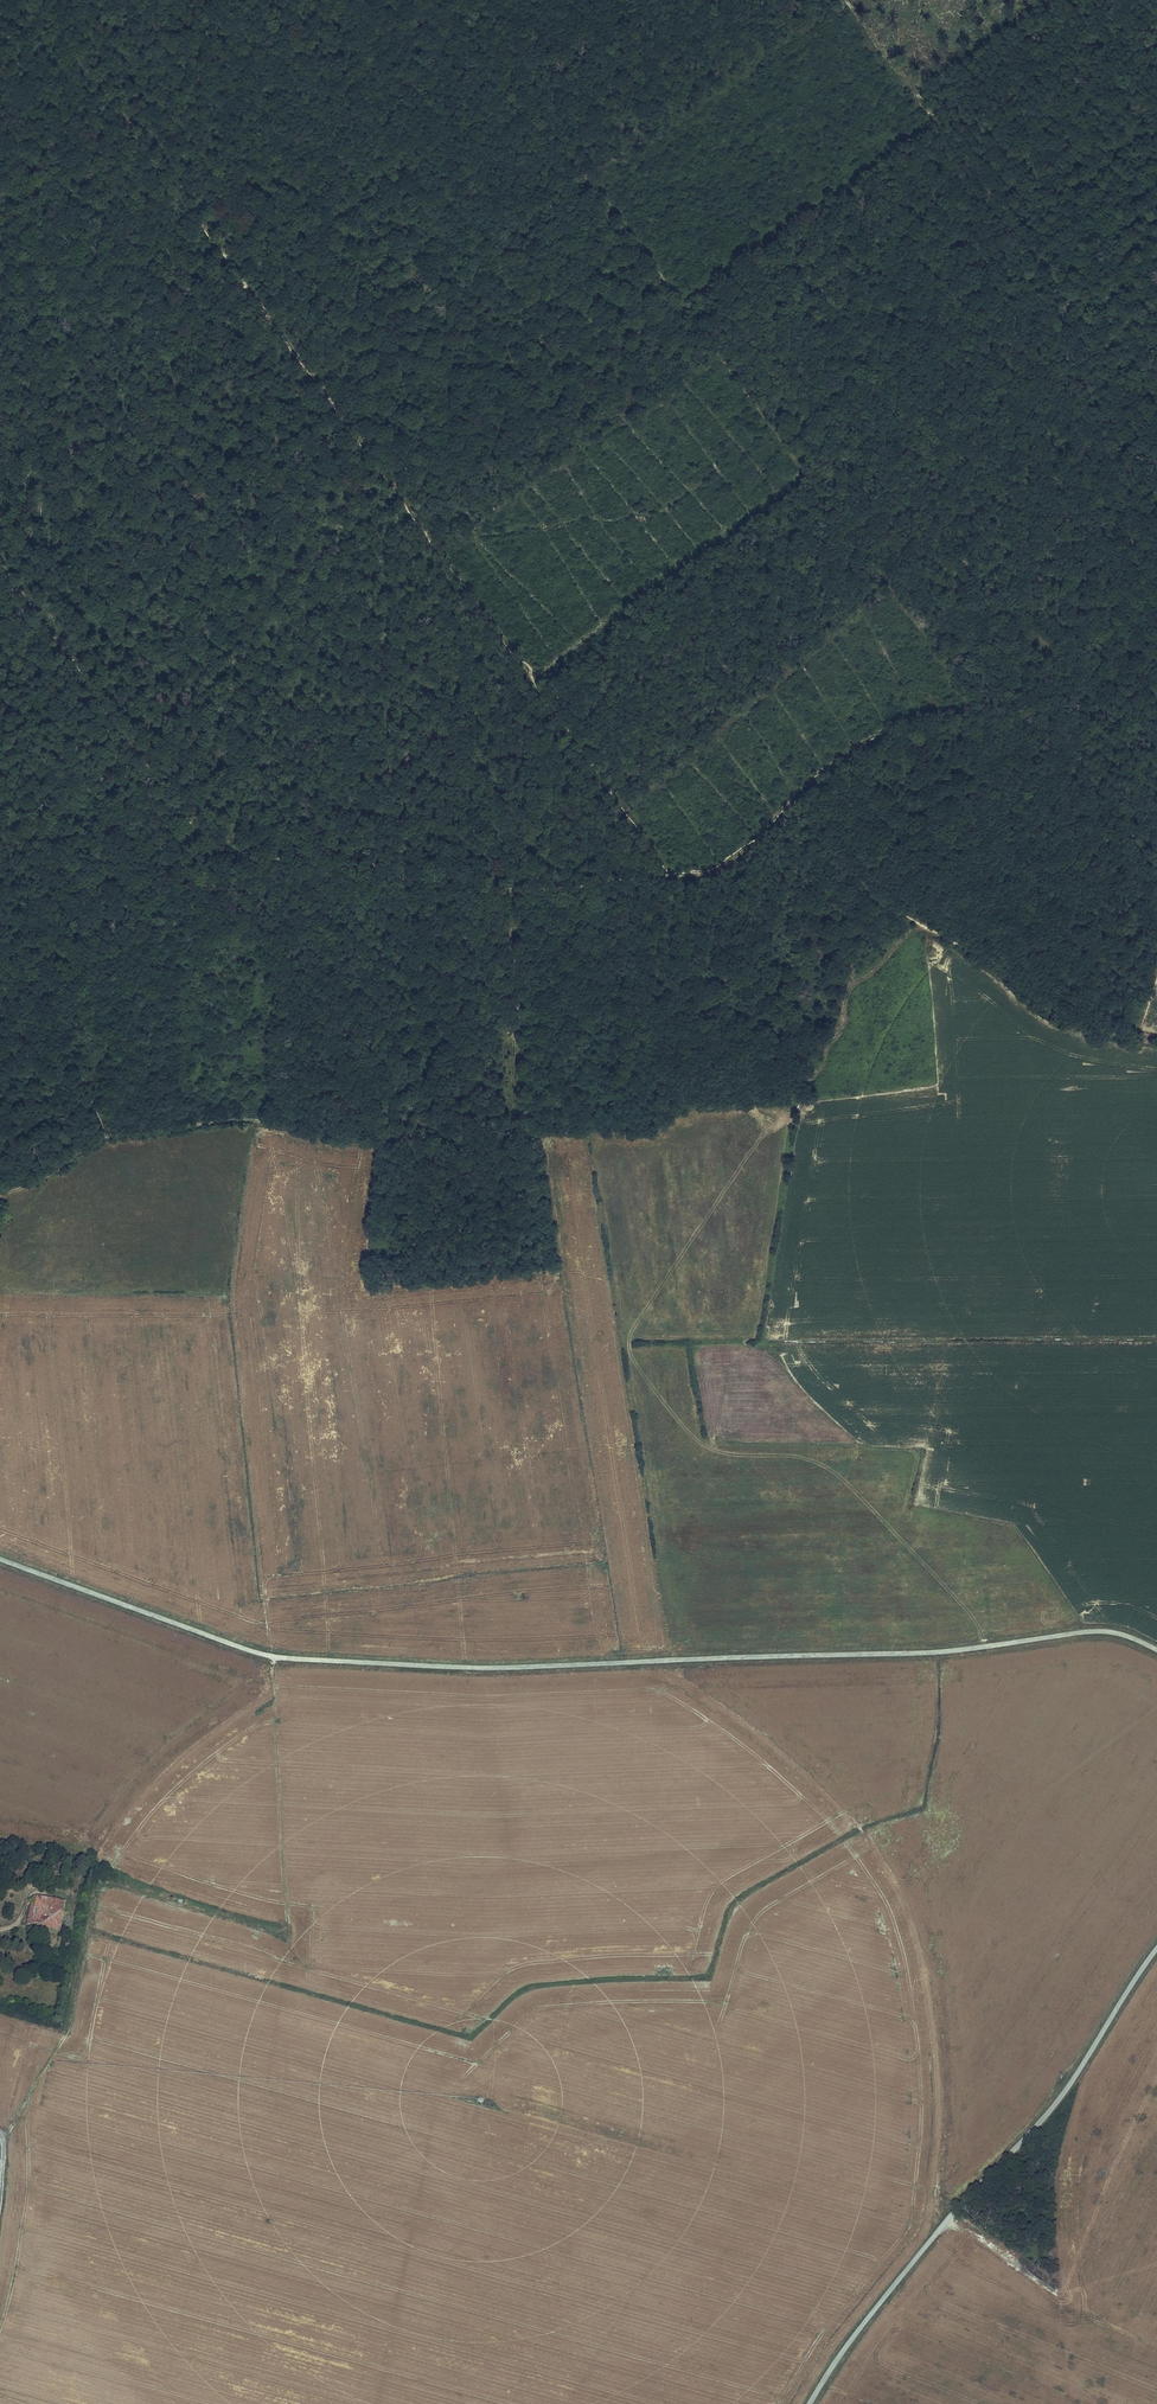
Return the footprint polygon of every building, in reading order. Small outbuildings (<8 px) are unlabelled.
[(64,1902),(37,1897),(35,1905),(51,1908),(50,1916),(61,1918),(64,1902)] [(51,1908),(35,1905),(31,1925),(59,1930),(59,1929),(60,1923),(61,1918),(50,1916),(51,1908)]
